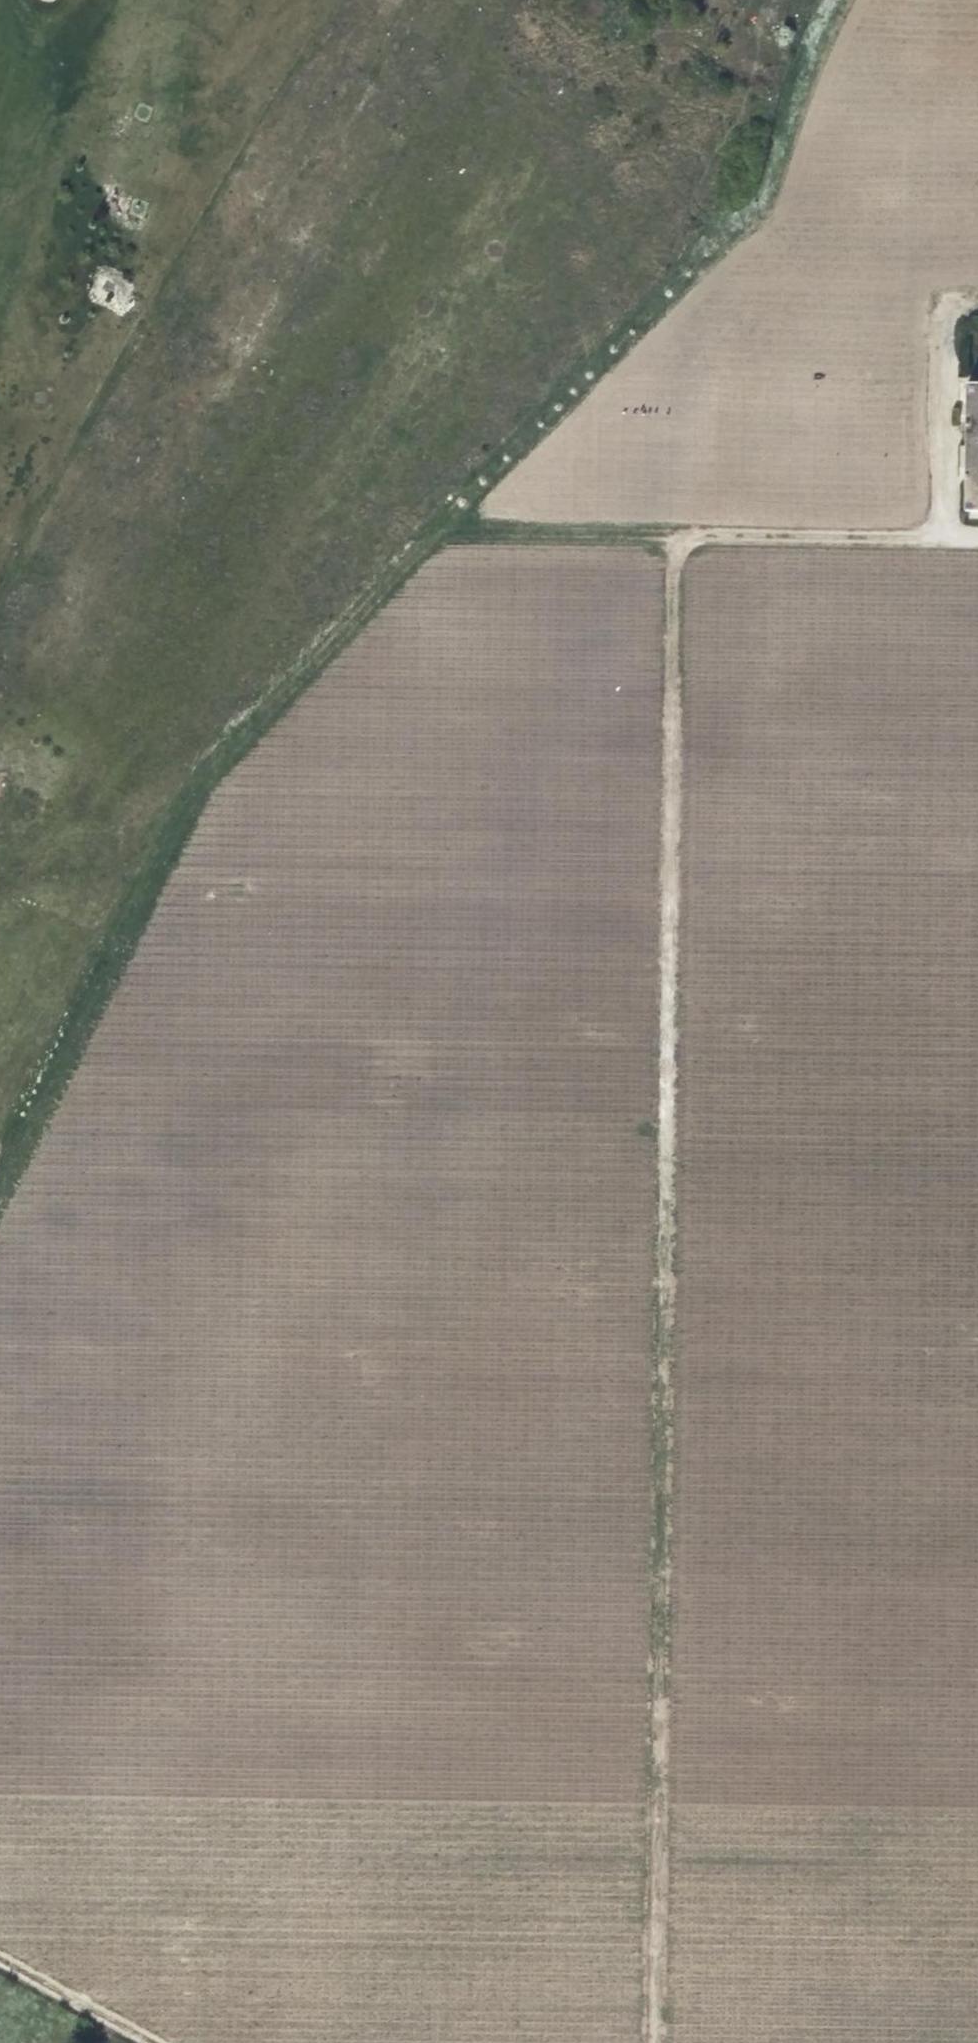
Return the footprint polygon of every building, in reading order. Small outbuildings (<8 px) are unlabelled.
[(418,134),(476,41),(411,0),(365,0),(319,73),(347,91),(418,134)] [(476,41),(509,0),(411,0),(476,41)] [(347,91),(310,150),(381,194),(418,134),(347,91)] [(310,150),(284,135),(230,224),(327,283),(381,194),(310,150)] [(977,514),(977,387),(967,387),(966,514),(977,514)]
